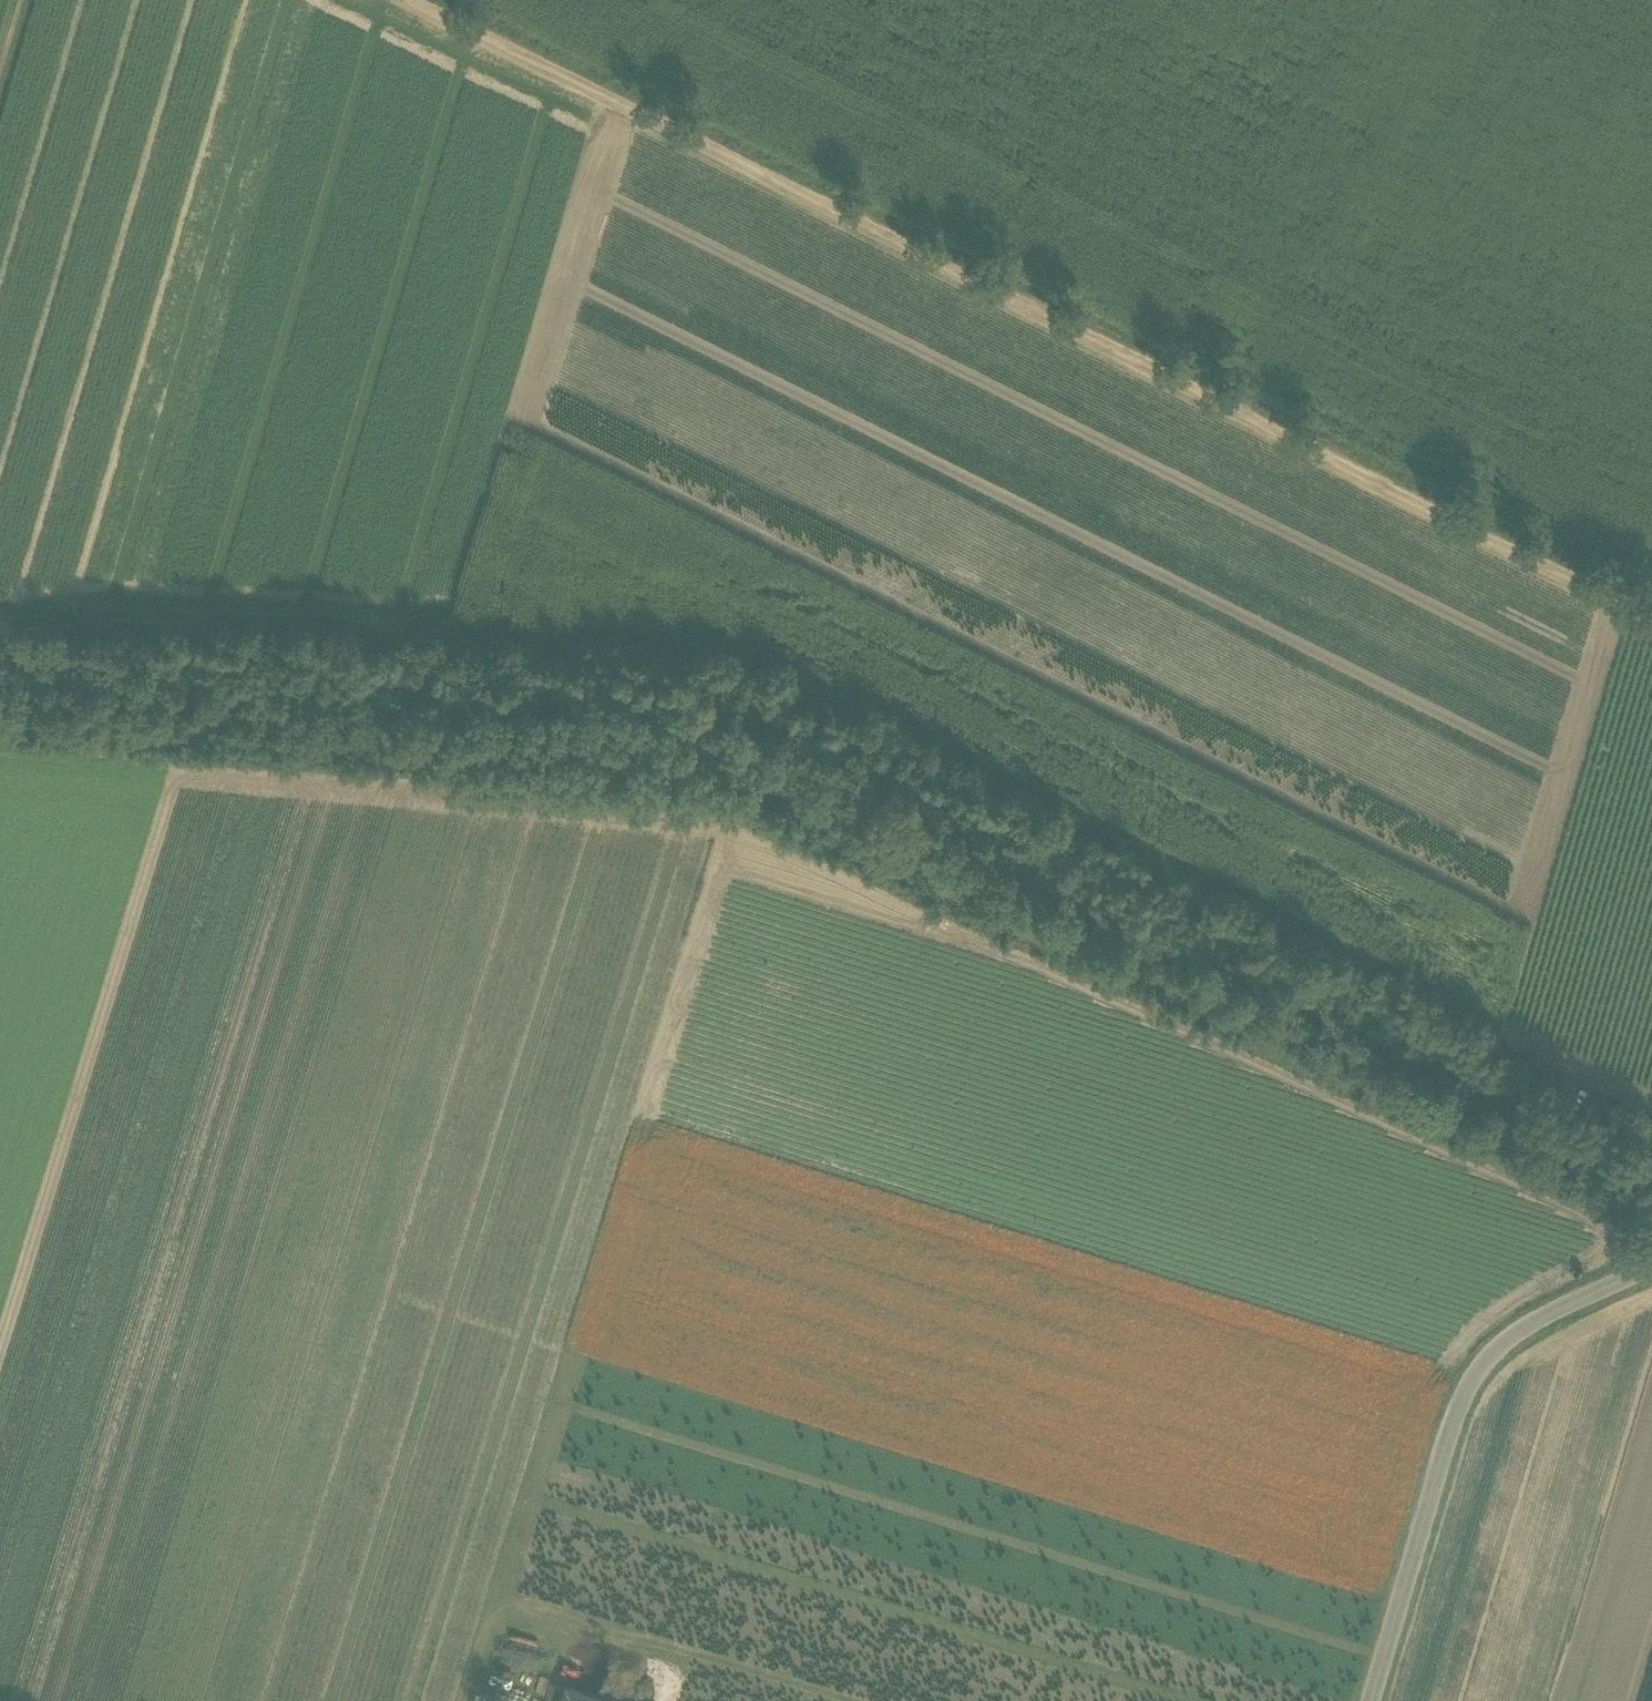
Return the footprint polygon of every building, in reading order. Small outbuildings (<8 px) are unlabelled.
[(566,1683),(560,1700),(619,1700),(566,1683)]
